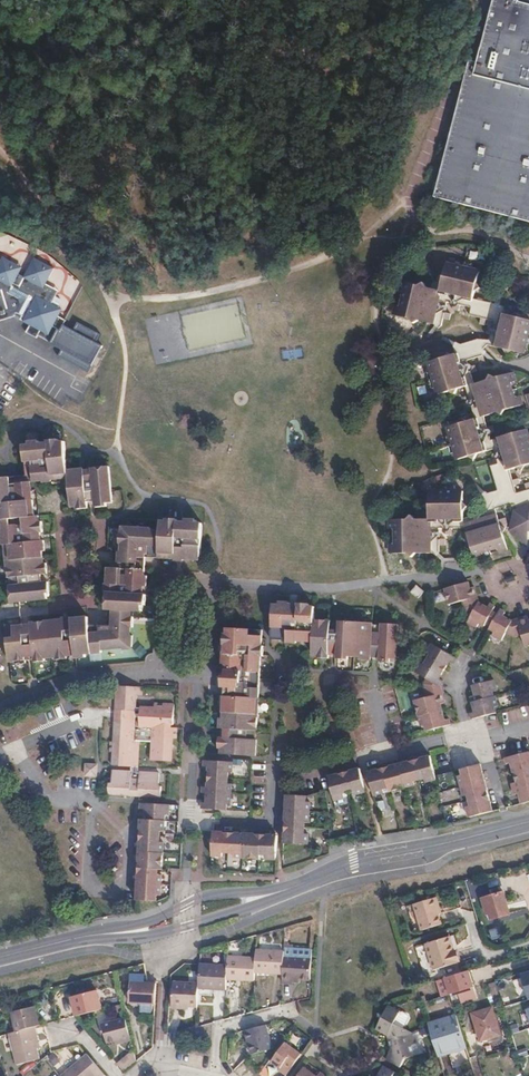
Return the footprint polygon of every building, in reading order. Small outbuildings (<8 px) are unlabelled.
[(516,0),(493,0),(477,61),(468,59),(433,196),(528,220),(528,3),(516,0)] [(41,259),(32,262),(25,275),(19,272),(19,271),(17,261),(3,254),(2,257),(0,257),(0,317),(15,314),(17,311),(22,313),(20,317),(30,323),(26,330),(36,335),(38,333),(51,340),(50,341),(61,347),(58,354),(88,370),(103,344),(96,340),(101,332),(78,319),(73,327),(64,322),(66,318),(58,314),(54,304),(52,302),(56,294),(53,286),(46,283),(54,266),(41,259)] [(417,320),(425,322),(432,323),(439,293),(471,301),(472,298),(473,291),(479,287),(475,283),(478,271),(470,269),(471,263),(456,260),(455,264),(446,262),(444,273),(438,276),(441,282),(438,291),(426,287),(421,282),(417,285),(401,281),(399,291),(403,291),(400,306),(395,305),(393,314),(410,318),(413,323),(417,320)] [(432,323),(440,325),(442,318),(448,320),(449,313),(443,312),(446,301),(453,303),(451,309),(457,311),(459,305),(469,308),(467,316),(478,318),(476,324),(481,325),(483,320),(491,322),(489,331),(485,330),(484,334),(488,335),(486,341),(476,339),(452,346),(454,354),(457,353),(467,386),(476,418),(485,450),(491,448),(496,464),(489,465),(496,490),(480,494),(485,511),(462,518),(462,522),(429,522),(429,552),(438,552),(438,544),(444,544),(443,538),(438,539),(438,529),(445,529),(445,536),(451,535),(451,529),(464,529),(463,524),(496,514),(494,508),(508,504),(510,511),(514,511),(528,506),(528,507),(528,485),(528,482),(522,483),(524,489),(514,491),(513,485),(518,483),(516,478),(511,479),(509,469),(505,470),(496,437),(490,439),(488,433),(492,431),(491,425),(486,426),(483,415),(481,416),(472,384),(469,372),(475,370),(473,364),(467,366),(466,360),(477,357),(478,361),(483,360),(479,347),(487,345),(492,346),(501,312),(502,306),(472,298),(471,301),(439,293),(432,323)] [(501,312),(492,346),(501,349),(506,354),(510,351),(520,353),(523,345),(528,346),(528,340),(528,330),(526,329),(528,319),(518,317),(515,312),(512,315),(501,312)] [(282,349),(282,358),(301,358),(301,349),(282,349)] [(457,353),(454,354),(447,356),(441,353),(438,358),(428,361),(429,369),(425,370),(430,388),(435,387),(437,394),(449,391),(454,393),(457,388),(467,386),(457,353)] [(486,380),(472,384),(481,416),(483,415),(488,414),(489,418),(493,417),(492,413),(496,413),(500,414),(503,410),(520,405),(518,396),(512,398),(507,381),(513,380),(511,373),(493,378),(489,376),(486,380)] [(485,450),(476,418),(465,421),(461,418),(458,423),(447,426),(450,434),(444,435),(449,452),(454,451),(457,458),(466,456),(472,459),(476,452),(485,450)] [(496,437),(505,470),(509,469),(517,467),(515,471),(519,473),(523,465),(528,464),(528,435),(526,436),(524,429),(513,432),(504,428),(499,430),(500,436),(496,437)] [(48,437),(48,444),(50,464),(42,465),(40,444),(40,438),(29,439),(29,442),(24,442),(26,473),(27,479),(29,479),(43,478),(43,475),(52,475),(52,477),(70,475),(72,504),(78,504),(78,506),(88,505),(88,501),(96,501),(96,504),(107,504),(107,501),(112,501),(109,464),(94,465),(94,468),(85,468),(85,466),(68,467),(66,439),(59,440),(58,437),(48,437)] [(50,464),(48,444),(40,444),(42,465),(50,464)] [(27,479),(26,473),(10,474),(11,490),(21,489),(30,489),(29,479),(27,479)] [(10,474),(0,475),(0,491),(11,490),(10,474)] [(394,528),(394,535),(394,542),(389,542),(389,552),(405,552),(410,556),(415,551),(429,552),(429,522),(462,522),(462,518),(462,509),(466,505),(462,501),(462,491),(454,491),(454,485),(437,485),(436,490),(428,490),(428,501),(423,507),(428,511),(428,519),(415,519),(409,513),(405,518),(389,518),(389,527),(394,528)] [(30,489),(21,489),(22,498),(1,500),(0,500),(0,517),(3,517),(5,533),(7,534),(7,541),(5,541),(9,574),(11,574),(11,581),(9,582),(11,599),(47,596),(46,589),(49,589),(48,578),(42,579),(21,580),(20,572),(41,571),(47,570),(46,559),(44,559),(43,547),(45,547),(44,537),(42,537),(41,529),(44,529),(43,518),(40,519),(40,512),(35,513),(34,497),(31,497),(30,489)] [(11,490),(0,491),(1,500),(22,498),(21,489),(11,490)] [(514,511),(509,530),(525,539),(528,524),(528,523),(528,507),(528,506),(514,511)] [(463,524),(464,529),(465,534),(463,539),(468,542),(472,558),(482,555),(481,551),(495,546),(497,551),(505,548),(501,532),(505,523),(504,517),(497,519),(496,514),(463,524)] [(118,549),(118,558),(145,559),(145,554),(175,556),(175,553),(183,554),(183,556),(199,558),(201,521),(195,521),(196,518),(186,517),(186,524),(184,545),(175,544),(177,523),(177,517),(167,516),(167,518),(160,518),(159,529),(152,529),(152,526),(123,524),(122,531),(119,531),(119,541),(121,541),(121,549),(118,549)] [(184,545),(186,524),(177,523),(175,544),(184,545)] [(118,566),(144,567),(145,559),(118,558),(118,566)] [(45,658),(45,655),(57,654),(57,657),(68,656),(67,650),(65,628),(73,627),(75,648),(75,654),(85,654),(85,652),(101,650),(101,646),(131,644),(132,633),(129,632),(130,624),(132,624),(133,614),(131,614),(131,607),(142,608),(142,602),(145,602),(146,591),(140,591),(119,590),(119,582),(140,583),(146,583),(147,573),(144,572),(144,567),(118,566),(108,565),(107,581),(109,582),(108,589),(106,589),(106,606),(108,606),(107,622),(88,620),(87,614),(72,615),(72,618),(63,619),(63,616),(31,619),(32,622),(23,623),(23,620),(0,622),(10,658),(16,658),(16,660),(26,659),(26,654),(24,632),(32,632),(34,653),(35,659),(45,658)] [(42,579),(41,571),(20,572),(21,580),(42,579)] [(477,602),(473,586),(467,587),(466,581),(443,587),(447,603),(459,600),(462,608),(469,612),(465,621),(474,626),(477,622),(482,625),(483,624),(491,610),(494,606),(488,602),(485,606),(477,602)] [(119,590),(140,591),(140,583),(119,582),(119,590)] [(415,584),(410,591),(417,597),(423,590),(415,584)] [(313,617),(314,605),(308,605),(308,602),(298,601),(298,603),(288,603),(288,601),(278,600),(278,602),(272,603),(271,628),(270,637),(286,638),(286,641),(296,641),(297,639),(312,640),(311,652),(317,652),(317,655),(328,655),(328,653),(329,630),(338,630),(337,653),(337,657),(347,657),(347,654),(359,655),(358,658),(369,659),(370,633),(380,633),(378,659),(388,660),(389,657),(395,658),(397,623),(381,622),(380,624),(371,623),(371,621),(338,619),(339,621),(329,620),(329,618),(313,617)] [(496,613),(488,627),(487,628),(491,631),(490,634),(499,640),(504,632),(511,636),(520,634),(523,645),(528,644),(528,619),(527,620),(526,616),(510,620),(501,616),(503,611),(498,608),(496,613)] [(496,613),(491,610),(483,624),(488,627),(496,613)] [(224,631),(224,641),(223,651),(222,661),(225,662),(224,674),(259,676),(260,653),(262,653),(263,644),(261,644),(261,636),(261,628),(227,626),(226,631),(224,631)] [(67,650),(75,648),(73,627),(65,628),(67,650)] [(271,628),(261,628),(261,636),(270,637),(271,628)] [(329,630),(328,653),(337,653),(338,630),(329,630)] [(26,654),(34,653),(32,632),(24,632),(26,654)] [(443,701),(440,692),(438,685),(441,680),(438,678),(448,661),(452,663),(455,657),(430,643),(425,652),(428,654),(422,664),(418,662),(413,672),(428,680),(424,688),(426,696),(413,700),(419,724),(423,723),(424,729),(449,723),(447,717),(443,718),(439,702),(443,701)] [(223,694),(247,695),(248,685),(258,686),(259,676),(224,674),(223,694)] [(491,678),(485,680),(471,684),(473,694),(469,695),(473,710),(468,712),(470,718),(493,711),(492,707),(496,706),(493,695),(490,694),(490,691),(494,689),(491,678)] [(107,780),(107,791),(160,794),(160,783),(157,783),(158,770),(137,769),(138,738),(151,738),(151,757),(171,758),(172,736),(175,736),(175,724),(170,724),(170,721),(173,721),(174,701),(153,700),(152,703),(139,703),(139,707),(134,707),(135,684),(116,682),(113,738),(110,738),(110,750),(113,750),(112,763),(131,763),(130,768),(112,767),(111,780),(107,780)] [(254,737),(254,731),(254,727),(256,726),(257,696),(247,695),(223,694),(220,694),(220,703),(223,703),(221,714),(219,714),(218,725),(223,726),(223,735),(218,735),(217,746),(220,746),(219,752),(253,753),(255,737),(254,737)] [(485,717),(488,728),(499,725),(496,714),(485,717)] [(526,750),(503,756),(504,762),(508,761),(513,781),(509,782),(512,793),(516,792),(519,802),(528,799),(528,755),(528,756),(526,750)] [(367,775),(372,793),(383,791),(381,786),(386,785),(387,789),(414,783),(413,778),(423,776),(424,780),(434,777),(430,759),(422,761),(420,756),(405,760),(406,765),(398,767),(390,769),(389,764),(374,768),(375,773),(367,775)] [(231,770),(231,759),(204,758),(204,765),(207,765),(206,784),(202,783),(202,790),(206,791),(206,800),(201,800),(201,806),(225,807),(226,801),(229,801),(231,781),(227,781),(228,770),(231,770)] [(96,772),(96,762),(85,761),(85,772),(96,772)] [(468,816),(487,811),(485,803),(489,802),(485,787),(481,789),(479,781),(477,772),(481,771),(479,763),(458,768),(460,775),(458,776),(462,793),(465,792),(467,804),(465,805),(468,816)] [(349,768),(334,772),(335,777),(328,779),(333,797),(343,794),(342,791),(353,788),(354,792),(363,790),(358,771),(350,773),(349,768)] [(305,793),(285,792),(285,798),(289,799),(289,808),(288,816),(284,816),(283,833),(288,833),(287,841),(306,842),(307,832),(303,832),(304,821),(308,821),(309,799),(305,799),(305,793)] [(144,805),(143,816),(143,824),(139,824),(138,840),(143,840),(143,849),(142,856),(137,856),(136,872),(141,872),(141,881),(140,889),(136,888),(135,897),(155,898),(156,892),(160,892),(161,871),(157,871),(157,866),(161,866),(163,840),(159,840),(160,828),(164,828),(164,812),(168,812),(168,801),(140,799),(140,805),(144,805)] [(391,814),(389,800),(379,802),(382,816),(391,814)] [(220,833),(212,833),(211,853),(222,853),(222,850),(232,850),(232,854),(257,856),(258,852),(264,852),(264,856),(274,857),(275,837),(267,836),(267,831),(252,830),(251,835),(243,835),(235,834),(235,829),(220,828),(220,833)] [(510,913),(503,891),(485,897),(492,919),(510,913)] [(441,905),(443,905),(440,894),(418,901),(424,927),(445,921),(442,912),(441,905)] [(459,959),(451,932),(420,941),(427,968),(459,959)] [(316,948),(288,946),(288,949),(287,972),(286,982),(296,982),(297,977),(314,978),(316,948)] [(287,972),(288,949),(260,948),(260,957),(259,970),(287,972)] [(231,955),(231,964),(230,977),(258,979),(259,970),(260,957),(231,955)] [(231,964),(203,963),(202,982),(202,986),(229,987),(230,977),(231,964)] [(471,970),(437,980),(442,997),(458,992),(461,1003),(479,998),(471,970)] [(519,974),(527,1000),(528,999),(528,971),(519,974)] [(128,1000),(155,1001),(156,981),(130,979),(128,1000)] [(202,986),(202,982),(177,980),(175,1003),(201,1004),(202,986)] [(73,996),(77,1015),(79,1015),(102,1009),(97,990),(73,996)] [(18,1030),(38,1025),(41,1024),(36,1005),(13,1011),(18,1030)] [(503,1033),(495,1006),(475,1011),(483,1039),(503,1033)] [(392,1040),(411,1035),(413,1030),(409,1027),(415,1017),(414,1014),(401,1007),(395,1017),(381,1013),(377,1026),(391,1036),(392,1040)] [(441,1055),(469,1046),(460,1014),(431,1022),(433,1028),(441,1055)] [(521,1017),(527,1037),(528,1036),(528,1014),(521,1017)] [(132,1036),(127,1016),(104,1022),(109,1042),(132,1036)] [(248,1034),(270,1027),(269,1023),(247,1029),(248,1034)] [(18,1030),(11,1032),(19,1063),(42,1057),(36,1034),(40,1033),(38,1025),(18,1030)] [(275,1047),(270,1027),(248,1034),(253,1053),(275,1047)] [(389,1059),(403,1067),(408,1058),(417,1057),(417,1046),(413,1044),(411,1035),(392,1040),(395,1048),(389,1059)] [(288,1075),(304,1054),(287,1042),(273,1061),(281,1067),(280,1068),(288,1075)] [(136,1050),(120,1063),(126,1071),(139,1060),(136,1050)] [(106,1073),(88,1052),(62,1074),(63,1075),(102,1075),(106,1073)] [(261,1067),(263,1075),(274,1075),(272,1065),(261,1067)] [(300,1075),(329,1075),(323,1072),(320,1075),(307,1066),(300,1075)] [(398,1073),(386,1066),(381,1075),(396,1075),(398,1073)]
